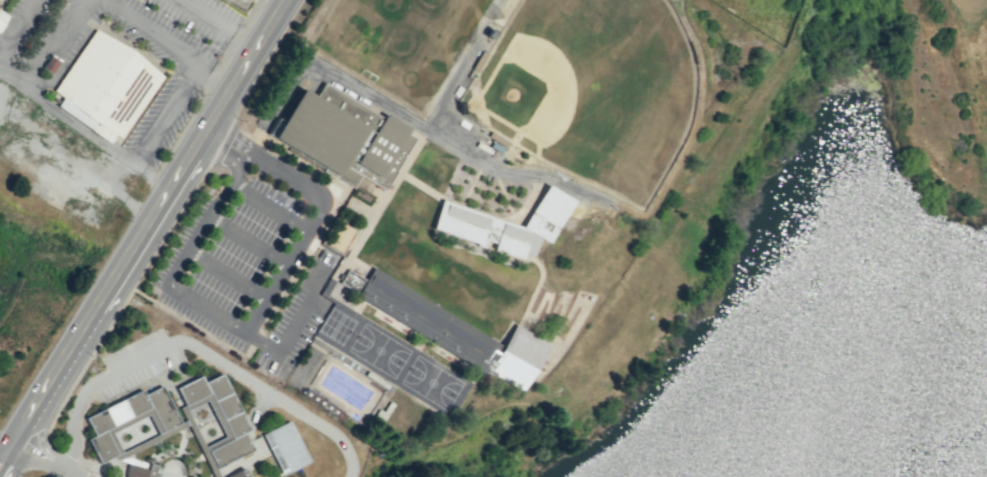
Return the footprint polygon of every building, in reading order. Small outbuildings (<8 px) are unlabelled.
[(51,91),(95,30),(165,79),(122,141),(51,91)] [(384,190),(412,137),(405,133),(408,127),(383,114),(382,116),(321,84),(315,96),(299,88),(271,141),(353,185),(358,176),(384,190)] [(431,229),(483,245),(485,239),(493,242),(491,249),(521,258),(522,254),(532,257),(537,239),(554,244),(568,195),(539,186),(526,227),(439,200),(431,229)] [(546,342),(513,325),(504,342),(369,271),(365,279),(345,269),(334,290),(521,389),(546,342)] [(174,387),(185,410),(205,400),(223,436),(204,446),(215,468),(252,449),(243,431),(248,429),(220,373),(203,382),(199,375),(174,387)] [(159,386),(178,422),(157,433),(147,413),(110,432),(120,452),(98,463),(86,438),(93,435),(84,418),(140,389),(142,395),(159,386)] [(261,434),(288,420),(309,461),(281,475),(261,434)] [(155,472),(154,476),(124,476),(124,473),(126,463),(145,469),(147,463),(154,465),(152,471),(155,472)] [(243,468),(248,476),(225,476),(243,468)]
